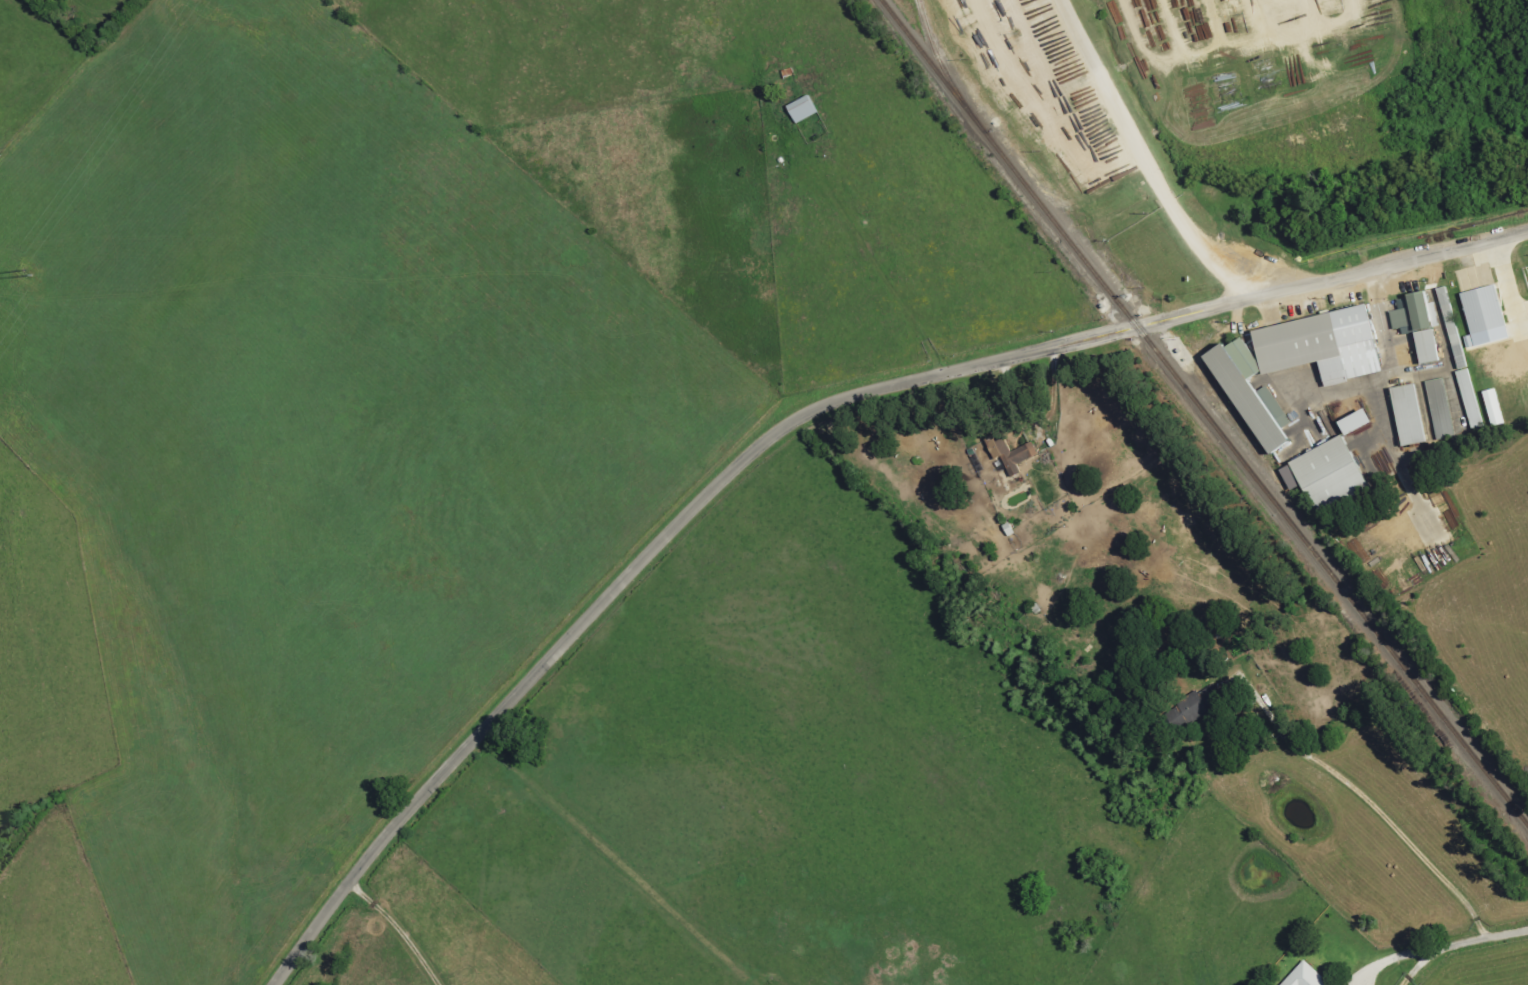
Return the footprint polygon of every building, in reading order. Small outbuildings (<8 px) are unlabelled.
[(795,124),(820,114),(813,96),(788,106),(795,124)] [(1493,285),(1458,293),(1469,343),(1504,335),(1493,285)] [(1454,370),(1465,368),(1447,286),(1437,288),(1454,370)] [(1428,305),(1437,303),(1434,289),(1425,291),(1428,305)] [(1435,361),(1423,292),(1405,295),(1407,308),(1387,311),(1390,329),(1411,325),(1418,364),(1435,361)] [(1247,329),(1256,374),(1315,362),(1320,386),(1377,374),(1363,305),(1247,329)] [(1197,356),(1264,455),(1285,442),(1277,430),(1289,422),(1264,385),(1253,393),(1244,380),(1257,370),(1235,337),(1219,348),(1216,344),(1197,356)] [(1454,372),(1469,429),(1482,425),(1467,368),(1454,372)] [(1450,437),(1440,378),(1423,381),(1433,440),(1450,437)] [(1422,442),(1412,384),(1388,388),(1399,446),(1422,442)] [(1479,392),(1488,427),(1501,423),(1492,388),(1479,392)] [(1333,423),(1341,437),(1367,422),(1359,408),(1333,423)] [(1008,451),(1001,433),(982,441),(990,460),(1001,455),(1009,477),(1019,473),(1016,463),(1036,455),(1031,442),(1008,451)] [(1312,514),(1366,491),(1342,435),(1287,459),(1312,514)] [(1195,693),(1196,694),(1163,711),(1172,729),(1221,704),(1211,685),(1195,693)] [(1302,960),(1279,984),(1329,984),(1302,960)]
